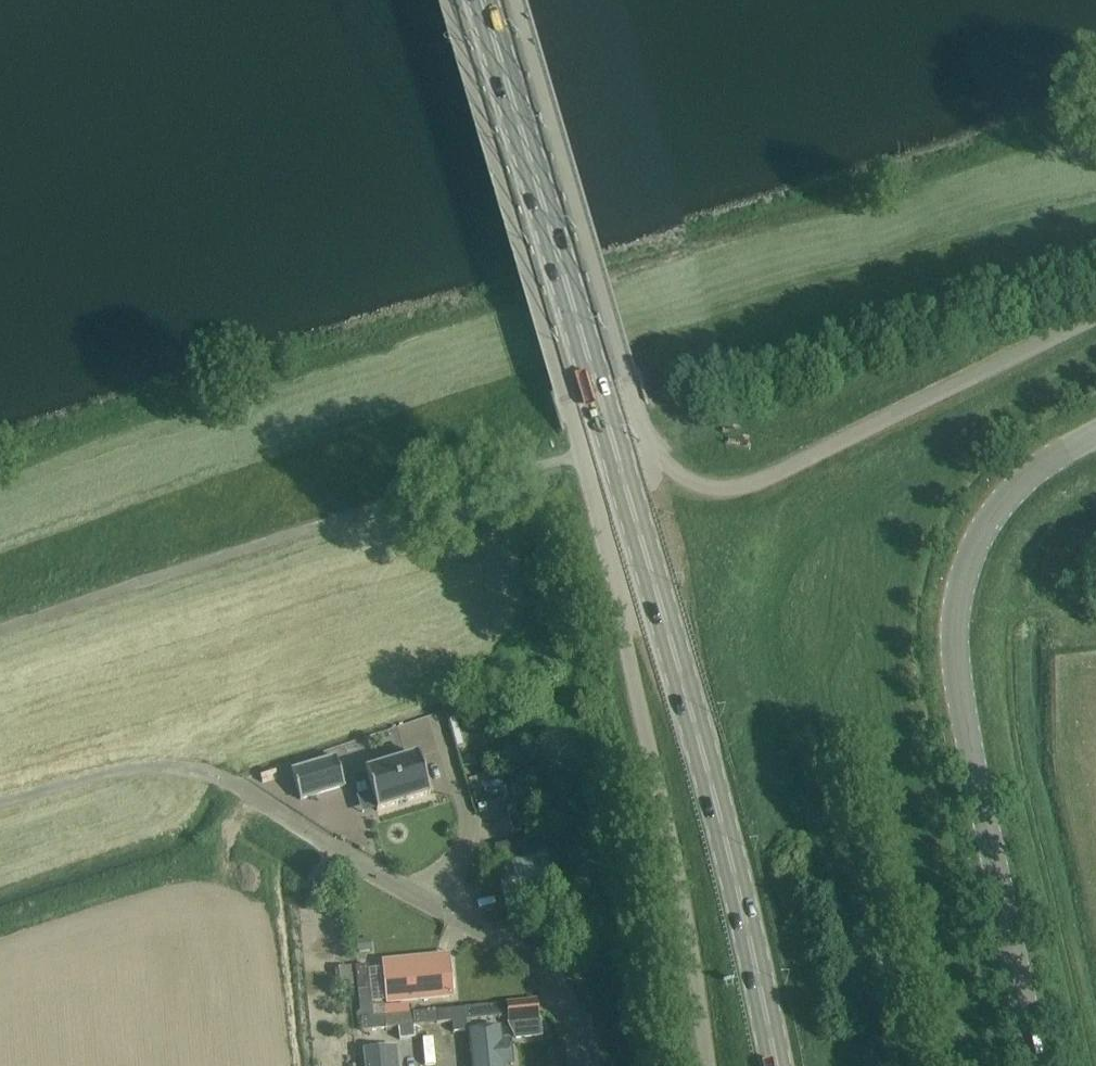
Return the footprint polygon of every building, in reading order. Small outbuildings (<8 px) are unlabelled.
[(430,794),(418,756),(363,773),(375,811),(403,802),(430,794)] [(301,799),(302,799),(302,798),(343,786),(345,786),(336,757),(335,758),(294,771),(293,770),(292,771),(301,799)] [(559,899),(540,835),(503,845),(508,864),(495,868),(508,914),(559,899)] [(371,939),(356,941),(358,952),(372,951),(371,939)] [(452,1000),(448,961),(385,967),(389,1006),(452,1000)] [(361,1018),(385,1015),(384,1005),(373,1006),(368,965),(356,966),(361,1018)] [(537,1000),(530,1001),(507,1003),(464,1007),(465,1020),(508,1016),(508,1022),(539,1019),(538,1015),(537,1000)] [(467,1031),(465,1020),(464,1007),(412,1013),(413,1026),(452,1022),(453,1032),(467,1031)] [(410,1013),(385,1015),(361,1018),(363,1031),(401,1027),(402,1036),(414,1035),(413,1026),(412,1013),(410,1013)] [(539,1019),(508,1022),(516,1038),(540,1036),(539,1019)] [(473,1027),(476,1065),(506,1065),(513,1065),(511,1040),(503,1041),(502,1025),(473,1027)] [(364,1049),(366,1065),(400,1065),(397,1045),(364,1049)]
